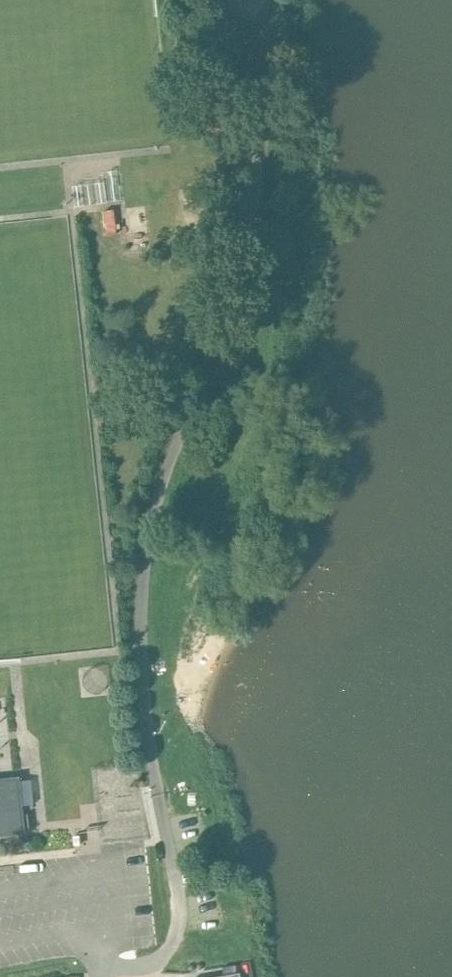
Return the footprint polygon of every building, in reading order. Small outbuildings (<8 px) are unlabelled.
[(117,234),(113,211),(104,213),(108,235),(117,234)] [(17,834),(26,833),(26,832),(24,815),(23,806),(20,781),(20,777),(0,779),(0,835),(17,834)] [(25,803),(34,803),(33,779),(24,779),(25,803)] [(80,835),(73,836),(72,836),(73,847),(74,847),(81,846),(80,835)]
